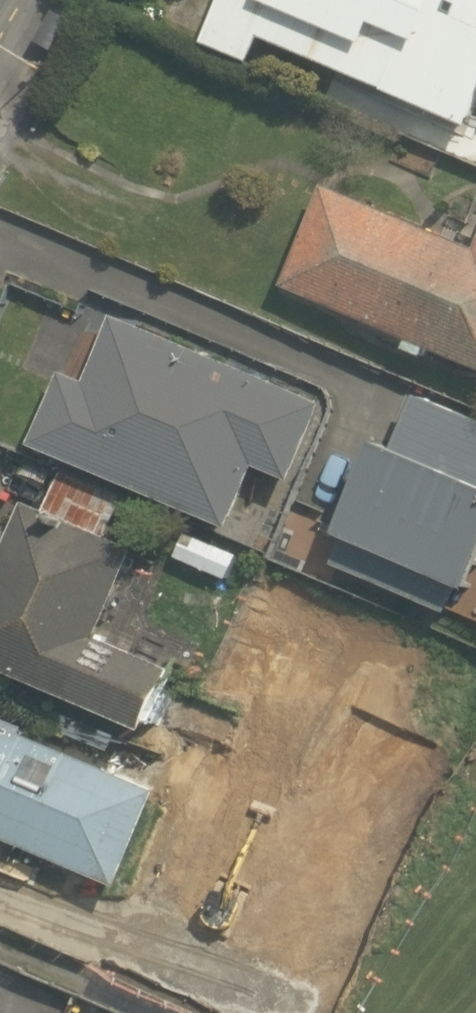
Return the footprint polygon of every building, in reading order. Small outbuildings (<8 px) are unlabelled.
[(475,132),(475,130),(475,0),(224,0),(204,47),(254,68),(264,43),(475,132)] [(475,369),(475,255),(328,192),(287,289),(475,369)] [(167,505),(232,533),(258,472),(295,488),(329,408),(167,339),(116,317),(87,384),(63,374),(32,448),(167,505)] [(419,399),(397,452),(381,445),(342,539),(475,594),(475,593),(475,423),(419,399)] [(149,741),(167,699),(178,675),(167,671),(99,641),(138,552),(108,539),(124,503),(60,475),(42,515),(25,507),(0,564),(0,675),(149,741)] [(122,894),(165,786),(0,721),(0,846),(122,894)]
